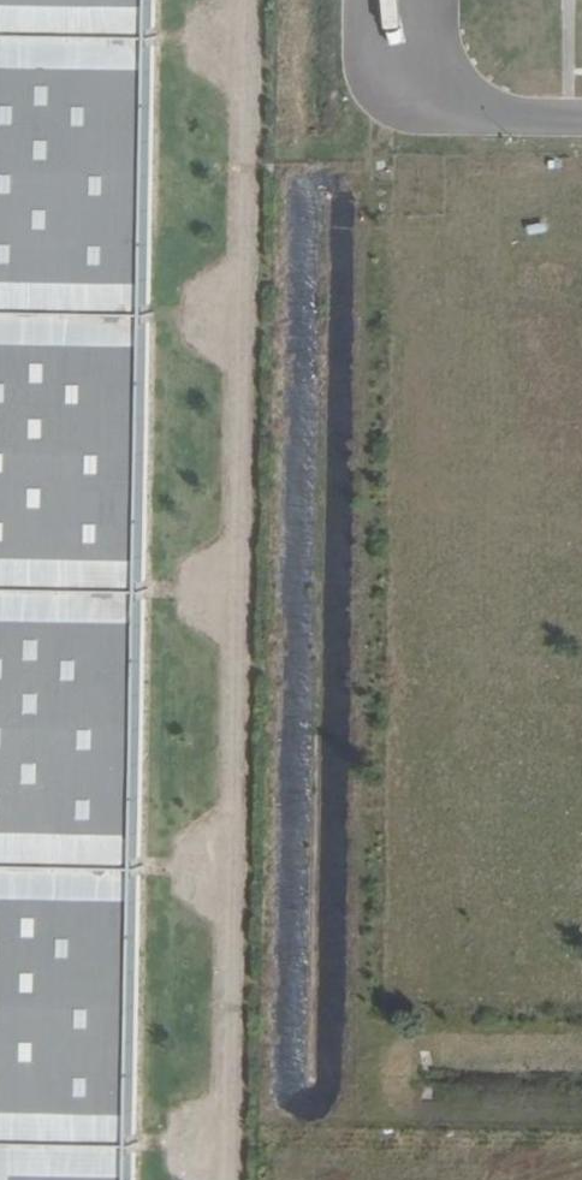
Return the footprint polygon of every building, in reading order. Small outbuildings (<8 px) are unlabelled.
[(163,0),(0,0),(0,1179),(141,1179),(163,0)]
